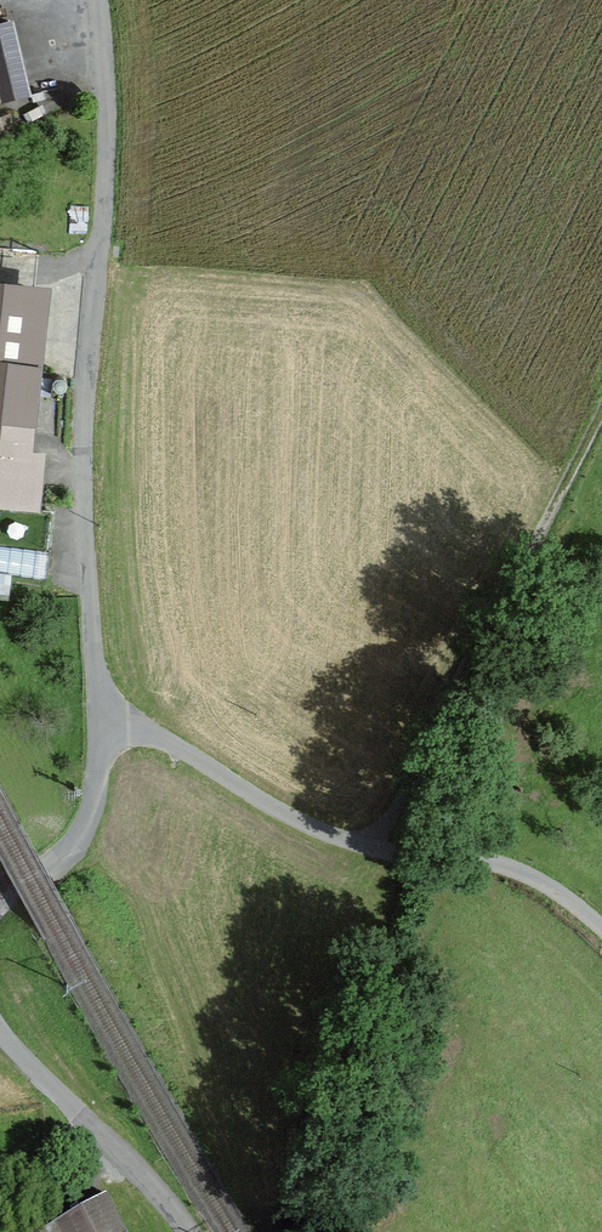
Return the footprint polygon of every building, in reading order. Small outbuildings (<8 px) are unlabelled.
[(7,24),(0,26),(0,105),(26,98),(7,24)] [(33,518),(39,461),(22,459),(38,292),(0,288),(0,514),(33,518)] [(53,542),(55,523),(20,519),(18,539),(53,542)] [(14,590),(14,574),(50,573),(49,543),(0,545),(0,590),(14,590)] [(42,1229),(44,1231),(127,1231),(108,1195),(42,1229)]
